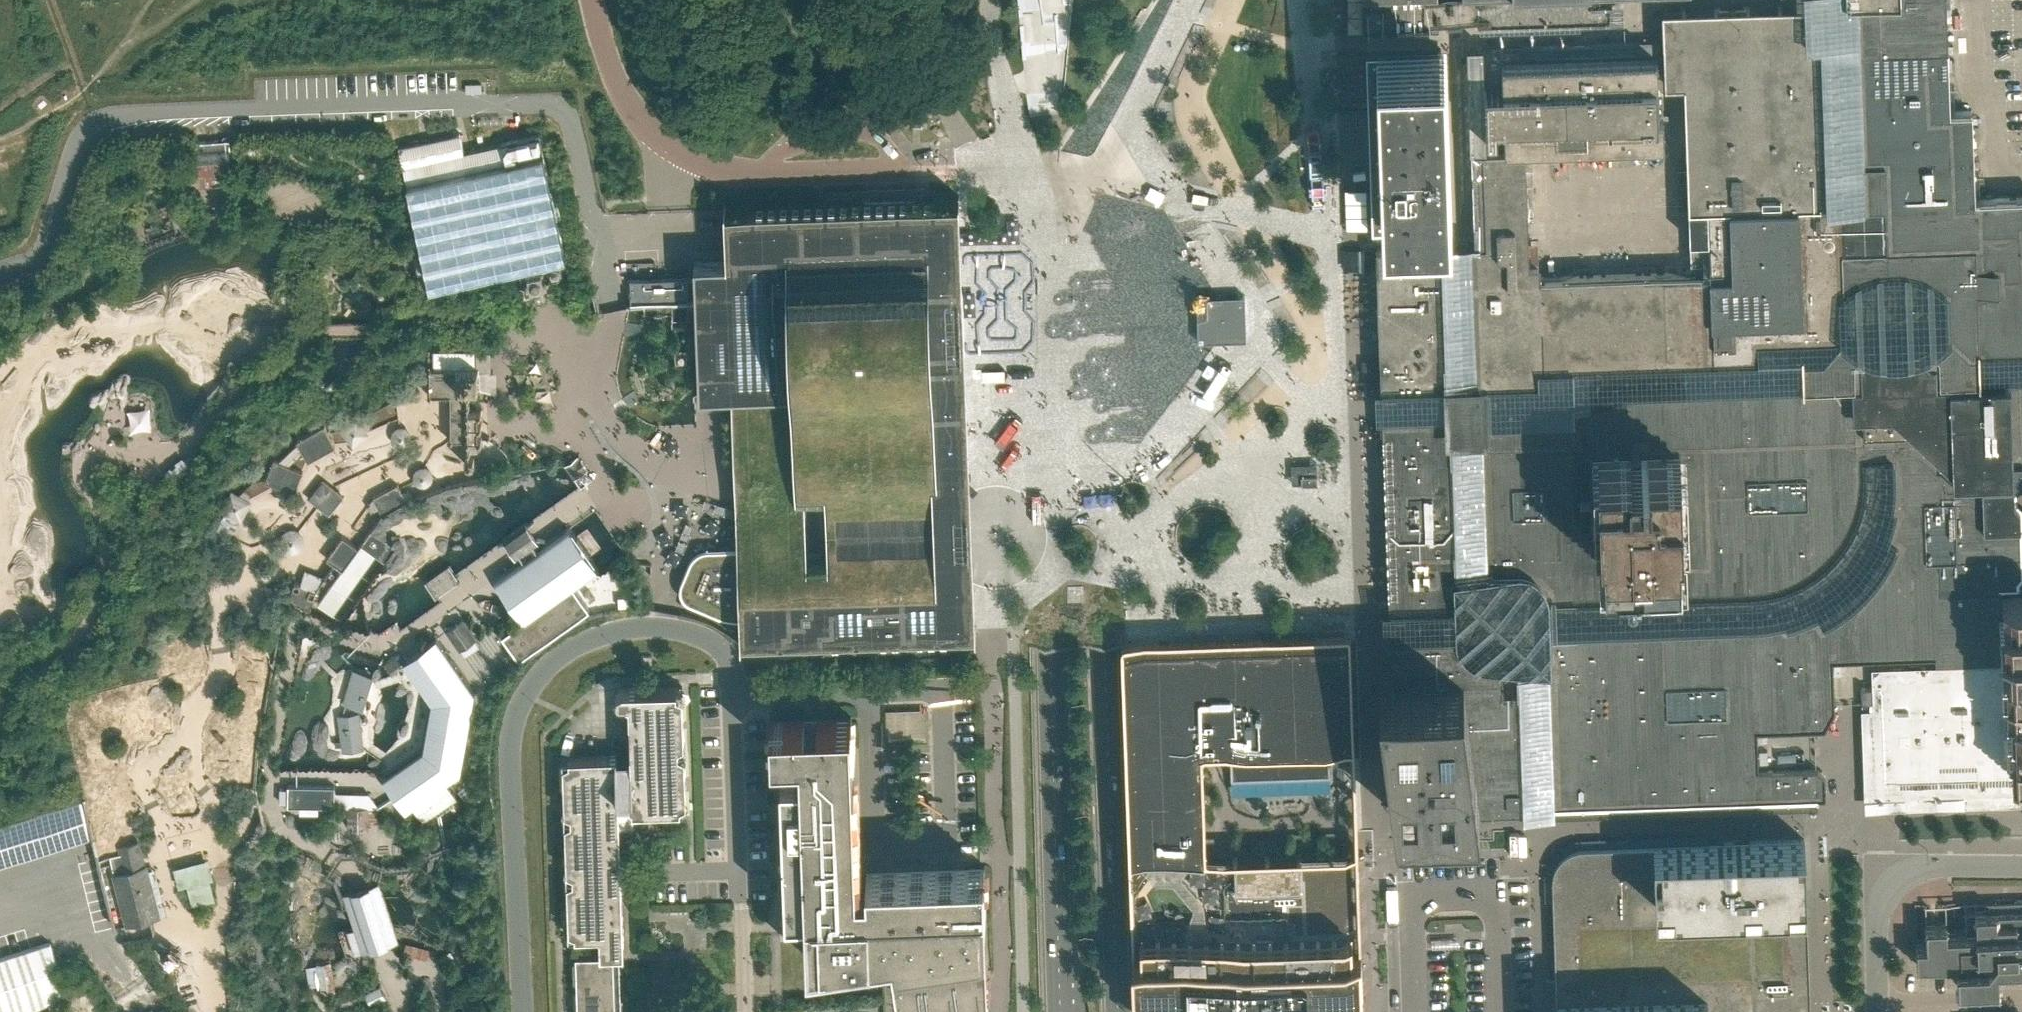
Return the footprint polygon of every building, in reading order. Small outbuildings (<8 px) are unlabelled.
[(1364,3),(1364,5),(1365,33),(1439,31),(1438,0),(1364,0),(1364,3)] [(1590,4),(1590,0),(1478,0),(1479,25),(1533,23),(1611,21),(1610,5),(1607,5),(1590,5),(1590,4)] [(1949,45),(1947,0),(1855,0),(1856,16),(1857,16),(1857,26),(1856,26),(1856,27),(1857,27),(1858,48),(1856,48),(1856,49),(1949,45)] [(1477,243),(1468,243),(1473,387),(1475,387),(1475,386),(1496,385),(1496,386),(1498,386),(1498,385),(1519,384),(1519,386),(1521,386),(1521,384),(1531,384),(1531,386),(1544,385),(1601,370),(1601,368),(1691,365),(1691,361),(1695,361),(1705,364),(1781,362),(1781,361),(1825,359),(1853,330),(1849,211),(1842,204),(1842,203),(1840,203),(1835,198),(1821,199),(1819,163),(1819,161),(1828,160),(1828,161),(1830,160),(1830,158),(1829,158),(1829,138),(1829,136),(1828,116),(1828,114),(1827,94),(1828,94),(1827,92),(1827,73),(1827,70),(1826,70),(1826,51),(1826,50),(1826,48),(1825,41),(1826,41),(1826,38),(1815,39),(1806,38),(1798,36),(1789,33),(1782,29),(1772,22),(1765,15),(1759,6),(1662,9),(1663,42),(1665,84),(1684,83),(1685,114),(1686,140),(1687,166),(1688,192),(1685,192),(1686,206),(1688,206),(1688,207),(1689,207),(1690,254),(1710,253),(1710,271),(1691,271),(1578,275),(1562,276),(1545,277),(1540,277),(1539,277),(1539,264),(1529,265),(1529,241),(1529,240),(1485,241),(1485,242),(1477,243)] [(1476,149),(1472,149),(1472,151),(1473,151),(1476,223),(1475,223),(1475,224),(1476,224),(1485,224),(1485,225),(1528,223),(1526,182),(1526,167),(1525,147),(1537,146),(1537,145),(1567,144),(1575,143),(1663,140),(1663,139),(1664,139),(1663,119),(1661,119),(1661,114),(1663,114),(1659,114),(1659,92),(1658,55),(1657,43),(1657,41),(1655,41),(1655,42),(1632,43),(1509,47),(1483,48),(1484,74),(1474,74),(1474,82),(1476,149)] [(1857,71),(1949,66),(1949,45),(1856,49),(1856,50),(1857,50),(1857,70),(1857,71)] [(1383,53),(1367,53),(1369,118),(1370,134),(1373,228),(1377,228),(1446,225),(1441,83),(1440,51),(1383,53)] [(1857,71),(1857,72),(1858,92),(1857,92),(1858,94),(1859,114),(1858,114),(1858,116),(1859,116),(1860,136),(1859,136),(1859,138),(1860,138),(1860,158),(1860,161),(1862,161),(1862,160),(1880,159),(1880,160),(1882,160),(1882,161),(1883,179),(1882,179),(1883,181),(1884,199),(1883,199),(1883,202),(1882,202),(1884,247),(1885,247),(1885,250),(1886,250),(1887,272),(1886,272),(1886,274),(1888,274),(1888,273),(1889,273),(1893,273),(1898,273),(1902,273),(1907,273),(1912,274),(1916,275),(1916,276),(1918,276),(1919,274),(1918,274),(1919,271),(1920,270),(1919,270),(1920,268),(1931,267),(1932,267),(1952,266),(1953,266),(1953,267),(1954,267),(1954,266),(1975,266),(1975,287),(1975,288),(1976,288),(1976,290),(1944,291),(1944,289),(1945,289),(1945,288),(1943,286),(1941,288),(1942,289),(1942,290),(1943,290),(1944,309),(1943,309),(1943,311),(1943,312),(1944,312),(1944,333),(1968,355),(1977,354),(1977,355),(1979,355),(1979,354),(1999,353),(1999,354),(2001,354),(2001,353),(2021,353),(2021,194),(1995,195),(1986,196),(1981,196),(1975,196),(1974,171),(1973,140),(1973,126),(1972,117),(1972,108),(1957,108),(1950,108),(1949,87),(1949,66),(1857,71)] [(922,117),(909,118),(910,125),(922,125),(922,126),(922,117)] [(399,147),(422,251),(414,253),(416,263),(418,271),(427,270),(431,288),(470,279),(470,278),(520,267),(529,302),(534,301),(542,299),(553,297),(555,296),(552,286),(572,281),(539,135),(501,143),(502,144),(464,152),(459,133),(399,147)] [(233,171),(232,147),(197,148),(198,173),(233,171)] [(233,171),(198,173),(199,179),(199,186),(233,184),(233,178),(233,171)] [(976,633),(976,630),(976,627),(974,627),(973,600),(972,597),(970,592),(968,588),(966,586),(963,583),(959,581),(954,580),(951,580),(950,580),(949,580),(947,580),(946,579),(944,579),(942,578),(941,577),(940,576),(938,575),(937,574),(936,573),(935,572),(934,570),(933,569),(933,567),(932,566),(932,564),(932,562),(930,540),(930,508),(933,507),(936,504),(962,476),(964,473),(966,469),(967,464),(967,461),(958,202),(960,202),(960,196),(959,196),(959,199),(957,199),(920,201),(864,203),(726,208),(726,205),(725,205),(725,210),(725,211),(727,211),(728,250),(729,259),(700,260),(695,260),(695,277),(696,304),(700,392),(734,391),(736,439),(736,443),(737,445),(739,449),(740,451),(743,453),(779,487),(781,489),(784,491),(787,492),(789,492),(792,493),(794,493),(796,493),(796,498),(831,497),(831,494),(831,493),(832,493),(832,494),(834,499),(836,504),(839,507),(842,509),(847,511),(850,512),(854,512),(880,511),(881,539),(881,544),(881,545),(881,547),(881,548),(880,550),(880,552),(879,553),(878,555),(877,556),(876,557),(875,558),(874,559),(872,560),(871,561),(869,562),(868,562),(866,563),(865,563),(863,563),(833,564),(833,559),(799,560),(799,564),(799,565),(799,566),(789,566),(786,566),(784,565),(782,564),(767,550),(765,548),(762,547),(759,547),(740,547),(709,549),(706,549),(701,550),(697,553),(694,555),(692,558),(690,562),(688,567),(684,576),(682,580),(681,585),(681,589),(682,594),(685,599),(688,601),(691,603),(714,613),(718,614),(723,616),(726,617),(730,617),(735,618),(739,618),(743,618),(743,636),(741,636),(741,638),(741,642),(742,642),(742,639),(821,636),(827,635),(863,634),(869,634),(905,632),(911,632),(975,630),(976,633)] [(1377,246),(1376,246),(1377,261),(1378,261),(1379,269),(1378,269),(1378,271),(1379,271),(1380,299),(1379,299),(1379,300),(1380,300),(1381,329),(1380,329),(1380,330),(1381,330),(1382,359),(1381,359),(1381,360),(1382,360),(1383,389),(1382,389),(1382,390),(1384,390),(1384,389),(1405,388),(1405,389),(1407,389),(1407,388),(1428,387),(1428,389),(1429,389),(1429,387),(1437,387),(1452,372),(1448,244),(1377,246)] [(1215,296),(1197,296),(1198,341),(1217,341),(1219,341),(1246,340),(1245,316),(1245,295),(1217,296),(1215,296)] [(689,307),(644,308),(644,318),(646,318),(672,317),(672,331),(689,330),(689,307)] [(479,412),(482,412),(482,409),(470,409),(470,401),(470,386),(480,386),(480,371),(480,366),(478,366),(478,353),(478,346),(433,347),(433,368),(430,368),(430,372),(430,395),(440,395),(450,395),(450,438),(465,438),(465,439),(483,439),(482,436),(479,436),(480,431),(479,426),(482,426),(482,424),(482,423),(479,423),(479,417),(479,412)] [(1544,631),(1544,633),(1545,633),(1546,661),(1545,661),(1545,663),(1546,663),(1547,690),(1546,690),(1546,692),(1547,692),(1548,719),(1547,719),(1547,721),(1548,721),(1549,748),(1548,748),(1548,751),(1549,751),(1550,778),(1549,778),(1549,780),(1550,780),(1551,808),(1553,808),(1553,809),(1555,809),(1582,808),(1584,808),(1611,807),(1613,807),(1641,806),(1643,806),(1670,805),(1671,805),(1672,805),(1699,804),(1701,804),(1729,803),(1731,803),(1758,802),(1759,802),(1760,802),(1787,801),(1789,801),(1816,800),(1818,800),(1819,800),(1819,799),(1826,799),(1825,776),(1818,769),(1816,769),(1759,771),(1757,732),(1815,730),(1825,729),(1835,711),(1835,704),(1833,661),(1845,661),(1871,660),(1876,660),(1935,658),(1950,657),(1956,662),(1956,665),(2003,663),(2001,593),(2001,588),(2019,587),(2019,585),(2018,585),(2018,581),(2021,576),(2021,550),(2021,529),(2021,527),(2021,508),(2015,502),(2015,500),(2016,500),(2016,497),(2015,498),(2015,486),(2021,486),(2021,375),(2009,376),(2009,375),(2007,375),(2007,376),(1980,377),(1980,376),(1978,376),(1978,377),(1951,378),(1951,377),(1949,377),(1949,378),(1921,379),(1921,378),(1919,378),(1919,379),(1915,379),(1890,439),(1890,443),(1890,445),(1890,446),(1891,472),(1891,473),(1891,475),(1891,484),(1891,495),(1889,505),(1888,504),(1888,507),(1889,507),(1889,508),(1893,510),(1884,537),(1883,537),(1882,538),(1889,541),(1861,583),(1859,584),(1860,584),(1838,601),(1820,615),(1817,608),(1815,609),(1816,610),(1789,621),(1787,617),(1786,617),(1785,617),(1783,617),(1783,618),(1774,620),(1763,621),(1754,622),(1752,622),(1724,623),(1722,623),(1695,624),(1693,624),(1666,625),(1664,625),(1636,626),(1634,626),(1607,627),(1605,627),(1578,628),(1576,628),(1549,629),(1546,629),(1546,630),(1545,630),(1545,631),(1544,631)] [(1480,457),(1479,457),(1479,459),(1480,459),(1481,487),(1480,487),(1480,489),(1481,489),(1482,516),(1481,516),(1481,518),(1482,518),(1483,545),(1482,545),(1482,547),(1483,547),(1484,575),(1483,575),(1483,577),(1484,577),(1484,578),(1486,578),(1486,579),(1488,579),(1488,578),(1515,577),(1515,578),(1517,578),(1517,577),(1522,578),(1527,579),(1531,581),(1535,584),(1534,584),(1536,585),(1537,585),(1540,589),(1542,593),(1543,597),(1544,602),(1543,602),(1543,604),(1544,604),(1544,606),(1546,606),(1548,606),(1575,605),(1577,605),(1604,604),(1606,604),(1634,603),(1636,603),(1663,602),(1665,602),(1692,601),(1694,601),(1721,600),(1722,600),(1724,600),(1751,599),(1753,599),(1761,598),(1769,597),(1778,595),(1778,596),(1780,595),(1787,592),(1796,589),(1803,586),(1805,585),(1811,581),(1819,575),(1825,571),(1827,570),(1827,569),(1833,564),(1839,557),(1844,551),(1845,550),(1845,549),(1849,543),(1854,535),(1857,528),(1858,528),(1859,526),(1858,526),(1861,519),(1864,510),(1866,502),(1867,500),(1866,500),(1867,492),(1868,484),(1868,475),(1868,473),(1867,446),(1867,444),(1866,418),(1865,411),(1853,382),(1844,382),(1834,382),(1833,381),(1831,381),(1831,382),(1804,383),(1804,382),(1802,383),(1775,384),(1775,383),(1773,384),(1746,385),(1746,384),(1743,384),(1743,385),(1716,386),(1716,385),(1714,385),(1714,387),(1687,387),(1687,386),(1685,386),(1685,387),(1658,388),(1658,387),(1655,387),(1655,388),(1628,389),(1628,388),(1621,389),(1621,393),(1599,399),(1597,399),(1572,406),(1573,437),(1563,437),(1561,437),(1561,438),(1542,439),(1542,438),(1540,438),(1540,439),(1513,440),(1513,439),(1510,439),(1510,440),(1483,441),(1483,440),(1481,440),(1481,441),(1479,441),(1480,457)] [(1383,414),(1382,414),(1389,612),(1390,612),(1461,610),(1454,411),(1383,414)] [(355,417),(343,425),(350,438),(363,430),(355,417)] [(399,423),(394,425),(392,428),(391,432),(391,436),(394,440),(398,443),(402,443),(407,441),(410,437),(411,432),(409,428),(405,424),(402,423),(399,423)] [(324,425),(298,439),(309,458),(334,441),(324,425)] [(593,477),(578,456),(565,465),(579,487),(593,477)] [(181,457),(164,473),(172,482),(181,474),(190,465),(181,457)] [(274,459),(265,480),(294,491),(302,471),(274,459)] [(429,468),(426,467),(423,466),(420,467),(417,469),(415,471),(414,474),(414,477),(415,480),(417,483),(420,484),(423,485),(426,485),(429,484),(431,482),(432,479),(433,476),(433,473),(431,470),(429,468)] [(322,477),(306,495),(319,506),(329,515),(345,496),(334,487),(322,477)] [(398,484),(373,497),(374,500),(382,514),(407,501),(400,487),(398,484)] [(231,489),(222,507),(226,509),(240,516),(243,516),(252,499),(240,493),(231,489)] [(240,516),(226,509),(216,531),(232,538),(240,516)] [(168,515),(164,515),(160,516),(156,525),(160,529),(167,529),(172,520),(168,515)] [(523,555),(525,558),(494,580),(497,584),(509,601),(523,621),(502,635),(505,639),(519,659),(589,609),(574,588),(599,570),(569,528),(568,527),(536,550),(535,547),(539,544),(533,534),(527,524),(524,522),(503,537),(504,540),(511,549),(518,559),(523,555)] [(291,524),(286,526),(283,530),(282,534),(282,537),(283,540),(286,544),(291,547),(296,547),(301,544),(304,540),(305,535),(304,530),(302,527),(296,524),(291,524)] [(379,570),(396,547),(371,529),(366,537),(358,547),(342,570),(319,603),(343,621),(361,596),(379,570)] [(342,570),(358,547),(343,536),(326,560),(333,564),(342,570)] [(455,574),(450,566),(427,582),(437,596),(449,588),(460,580),(455,574)] [(325,577),(304,569),(301,580),(300,584),(316,590),(325,577)] [(293,582),(288,602),(309,610),(316,590),(300,584),(293,582)] [(1935,658),(1935,665),(1936,678),(1959,677),(1959,676),(1961,676),(1961,677),(1989,675),(1990,675),(2004,675),(2006,735),(2013,734),(2015,775),(2021,774),(2021,592),(2020,592),(2014,593),(2001,593),(2003,663),(1956,665),(1956,662),(1950,657),(1935,658)] [(447,631),(459,649),(476,637),(464,619),(447,631)] [(1471,812),(1507,811),(1522,810),(1527,810),(1527,809),(1527,808),(1524,735),(1522,660),(1492,661),(1490,661),(1487,661),(1485,661),(1483,661),(1481,660),(1478,660),(1476,659),(1474,658),(1472,657),(1471,655),(1469,654),(1467,652),(1466,650),(1465,648),(1464,647),(1464,646),(1463,644),(1463,643),(1462,642),(1462,641),(1462,639),(1462,638),(1462,637),(1462,636),(1462,635),(1462,634),(1462,633),(1392,635),(1391,635),(1390,635),(1392,682),(1380,682),(1396,814),(1457,812),(1464,812),(1471,812)] [(404,661),(403,661),(431,702),(423,750),(381,778),(384,782),(388,787),(395,796),(407,812),(412,809),(461,775),(475,692),(437,638),(431,642),(421,649),(413,654),(404,661)] [(1363,1007),(1360,894),(1358,846),(1206,851),(1202,752),(1230,751),(1231,777),(1331,773),(1330,747),(1350,747),(1351,748),(1354,747),(1351,638),(1122,646),(1126,756),(1129,856),(1131,903),(1135,1011),(1232,1011),(1363,1007)] [(403,661),(404,661),(398,653),(384,662),(390,670),(396,666),(403,661)] [(364,674),(353,670),(343,703),(363,709),(372,682),(373,676),(372,676),(364,674)] [(1873,737),(1874,739),(1875,767),(1874,767),(1875,768),(1876,796),(1875,796),(1876,798),(1877,798),(1877,797),(1905,796),(1905,797),(1906,797),(1906,796),(1934,795),(1934,796),(1936,796),(1936,795),(1963,794),(1963,795),(1965,794),(1993,793),(1993,794),(1994,793),(2021,792),(2021,774),(2015,775),(2013,734),(2006,735),(2004,675),(1990,675),(1989,675),(1961,677),(1961,676),(1959,676),(1959,677),(1936,678),(1932,678),(1932,677),(1930,677),(1930,678),(1902,679),(1896,679),(1896,674),(1893,674),(1881,675),(1877,675),(1878,687),(1879,710),(1873,710),(1874,731),(1874,737),(1873,737)] [(570,770),(564,770),(565,806),(571,806),(572,829),(566,830),(567,865),(573,865),(574,889),(568,889),(569,924),(575,924),(576,937),(600,936),(601,955),(614,954),(614,955),(624,955),(620,808),(682,806),(681,794),(687,794),(686,758),(680,758),(679,735),(685,735),(685,723),(684,699),(678,699),(677,687),(623,689),(622,689),(621,689),(620,689),(619,690),(618,690),(618,691),(617,692),(617,693),(616,694),(616,695),(616,696),(616,697),(617,698),(617,699),(618,699),(618,700),(619,701),(620,701),(620,702),(621,702),(622,702),(623,702),(630,702),(632,759),(618,760),(617,756),(569,758),(570,770)] [(880,703),(880,734),(921,734),(921,702),(880,703)] [(360,713),(339,716),(343,751),(364,749),(360,713)] [(803,748),(804,768),(781,769),(786,907),(809,906),(811,953),(807,954),(808,958),(884,947),(884,946),(893,945),(901,999),(989,986),(981,932),(977,909),(986,909),(985,865),(857,869),(852,714),(770,717),(771,749),(803,748)] [(335,786),(288,786),(288,789),(288,802),(288,805),(300,806),(304,806),(312,806),(319,806),(327,806),(335,806),(335,792),(335,791),(335,786)] [(288,802),(288,789),(279,789),(279,803),(288,802)] [(370,793),(335,792),(335,806),(346,807),(378,808),(380,807),(370,793)] [(304,806),(300,806),(300,809),(300,814),(319,814),(319,810),(319,806),(312,806),(304,806)] [(378,808),(346,807),(346,817),(349,817),(349,828),(369,828),(369,821),(377,821),(378,808)] [(1557,1011),(1810,1011),(1804,839),(1583,847),(1580,847),(1578,848),(1569,851),(1561,857),(1556,866),(1553,875),(1553,879),(1554,920),(1557,1011)] [(123,854),(110,857),(128,924),(151,918),(163,915),(157,892),(153,893),(146,865),(131,869),(129,861),(140,858),(139,853),(137,843),(121,847),(123,854)] [(187,885),(192,905),(215,900),(210,880),(213,879),(208,860),(173,868),(178,888),(187,885)] [(361,887),(347,892),(344,893),(354,927),(356,933),(363,952),(365,951),(373,949),(382,946),(392,943),(397,941),(393,929),(378,882),(371,884),(361,887)] [(1965,912),(1966,931),(1948,932),(1947,922),(1925,923),(1926,944),(1917,944),(1917,965),(1935,965),(1957,964),(1957,966),(1957,973),(1958,985),(1999,984),(1999,971),(1998,964),(2021,963),(2021,910),(1965,912)] [(407,943),(406,945),(404,954),(412,956),(427,960),(429,952),(430,948),(407,943)] [(67,1000),(56,964),(50,944),(0,960),(0,1011),(28,1011),(49,1006),(67,1000)] [(615,977),(614,955),(614,954),(601,955),(576,955),(578,1011),(615,1011),(615,977)] [(331,962),(317,963),(317,966),(320,986),(327,985),(334,984),(332,967),(331,962)] [(313,987),(320,986),(317,966),(307,967),(309,987),(313,987)] [(327,985),(320,986),(320,990),(321,995),(335,992),(335,990),(335,988),(334,986),(334,984),(327,985)] [(372,990),(364,994),(365,996),(367,1000),(369,1003),(371,1007),(378,1004),(380,1003),(387,999),(383,992),(381,986),(374,989),(372,990)]
